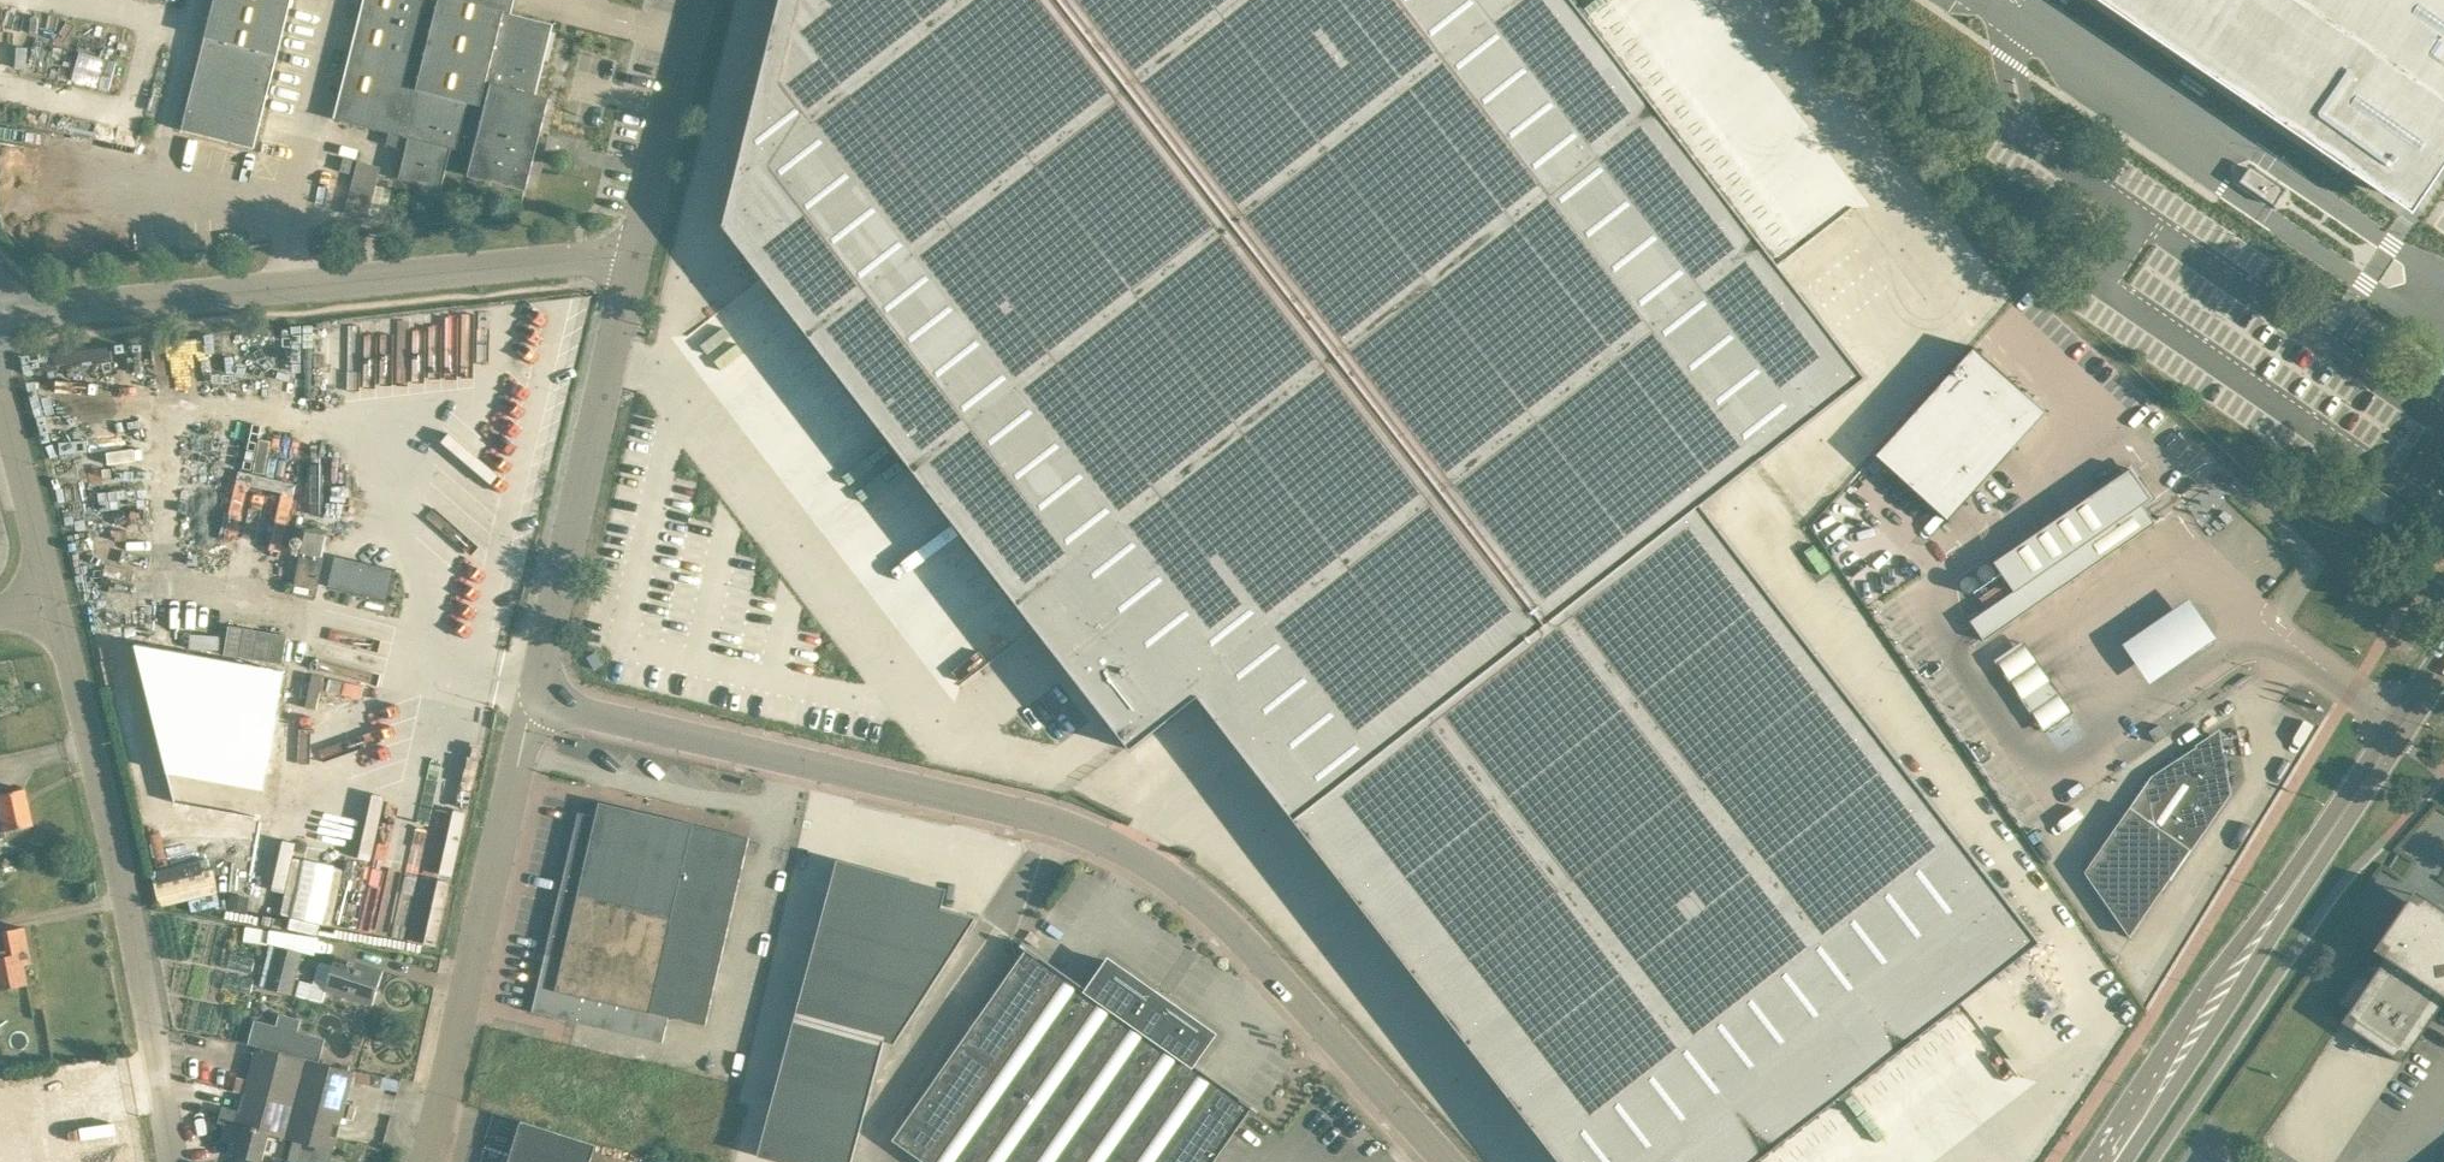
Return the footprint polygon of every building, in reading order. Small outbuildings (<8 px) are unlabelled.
[(183,129),(254,147),(292,0),(215,0),(183,129)] [(526,189),(549,97),(536,94),(554,23),(512,13),(515,0),(364,0),(334,118),(390,133),(387,144),(407,149),(399,178),(442,189),(452,147),(475,153),(470,175),(526,189)] [(724,226),(858,399),(1130,749),(1198,696),(1560,1161),(1758,1161),(2039,940),(1701,504),(1865,377),(1572,0),(781,0),(728,210),(724,226)] [(2343,166),(2349,158),(2409,199),(2443,148),(2443,0),(2098,0),(2343,166)] [(79,49),(71,75),(107,86),(115,60),(79,49)] [(357,157),(337,216),(363,225),(384,166),(357,157)] [(2286,188),(2256,168),(2244,185),(2274,206),(2286,188)] [(1917,267),(1955,247),(1942,223),(1905,244),(1917,267)] [(1974,345),(1942,381),(2015,447),(2018,443),(2017,442),(2045,411),(2028,395),(2029,394),(2023,389),(2023,390),(1975,346),(1974,345)] [(1942,381),(1909,417),(1982,483),(2013,448),(2015,447),(1942,381)] [(1909,417),(1875,454),(1876,455),(1948,520),(1982,483),(1909,417)] [(316,596),(324,557),(328,535),(295,528),(306,482),(234,465),(216,541),(288,558),(291,548),(302,550),(292,592),(316,596)] [(2130,468),(2097,490),(1996,560),(2015,588),(1970,619),(1984,640),(2156,522),(2143,504),(2151,498),(2130,468)] [(2369,479),(2350,501),(2382,528),(2401,506),(2369,479)] [(396,569),(336,554),(328,586),(388,600),(396,569)] [(2190,604),(2121,650),(2149,692),(2218,646),(2190,604)] [(288,634),(229,625),(225,654),(283,663),(288,634)] [(2021,695),(2048,677),(2021,639),(1995,657),(2021,695)] [(168,772),(265,790),(287,670),(135,642),(168,772)] [(2031,708),(2057,690),(2048,677),(2021,695),(2031,708)] [(2070,710),(2057,690),(2031,708),(2044,728),(2070,710)] [(2156,741),(2156,742),(2166,735),(2166,734),(2159,724),(2149,731),(2156,741)] [(2151,774),(2137,795),(2085,872),(2129,936),(2230,792),(2223,757),(2200,741),(2195,744),(2196,745),(2151,774)] [(2,830),(31,824),(22,788),(0,792),(0,836),(3,835),(2,830)] [(533,1011),(575,1021),(663,1042),(669,1016),(706,1024),(750,837),(599,801),(597,816),(579,811),(533,1011)] [(220,826),(165,843),(172,866),(227,849),(220,826)] [(209,858),(151,871),(154,883),(155,882),(161,906),(190,899),(192,911),(221,904),(213,868),(211,868),(209,858)] [(844,863),(839,882),(834,880),(819,935),(806,982),(758,1153),(760,1154),(788,1161),(851,1161),(885,1040),(896,1043),(977,920),(976,920),(933,908),(938,890),(844,863)] [(2413,888),(2414,886),(2376,948),(2385,956),(2342,1018),(2357,1031),(2351,1041),(2370,1058),(2380,1043),(2404,1060),(2443,1001),(2443,909),(2413,888)] [(25,983),(22,964),(30,962),(23,926),(2,930),(3,934),(0,934),(0,988),(25,983)] [(1258,1111),(1260,1109),(1193,1062),(1213,1033),(1109,960),(1089,989),(1022,942),(1020,945),(1026,949),(893,1139),(926,1161),(1214,1161),(1252,1107),(1258,1111)] [(292,994),(304,952),(277,945),(265,987),(292,994)] [(334,956),(332,963),(321,960),(310,998),(324,1002),(327,990),(373,1004),(384,970),(361,963),(334,956)] [(320,1061),(324,1047),(316,1035),(298,1030),(301,1019),(280,1013),(277,1025),(255,1019),(249,1043),(320,1061)] [(355,1071),(321,1062),(289,1054),(258,1046),(249,1078),(241,1111),(232,1109),(228,1121),(270,1134),(270,1133),(334,1150),(355,1071)] [(381,1087),(383,1076),(373,1074),(371,1085),(381,1087)] [(234,1090),(245,1093),(249,1078),(238,1075),(234,1090)] [(270,1134),(228,1121),(223,1140),(232,1143),(229,1153),(240,1155),(238,1161),(270,1161),(263,1160),(270,1134)]
